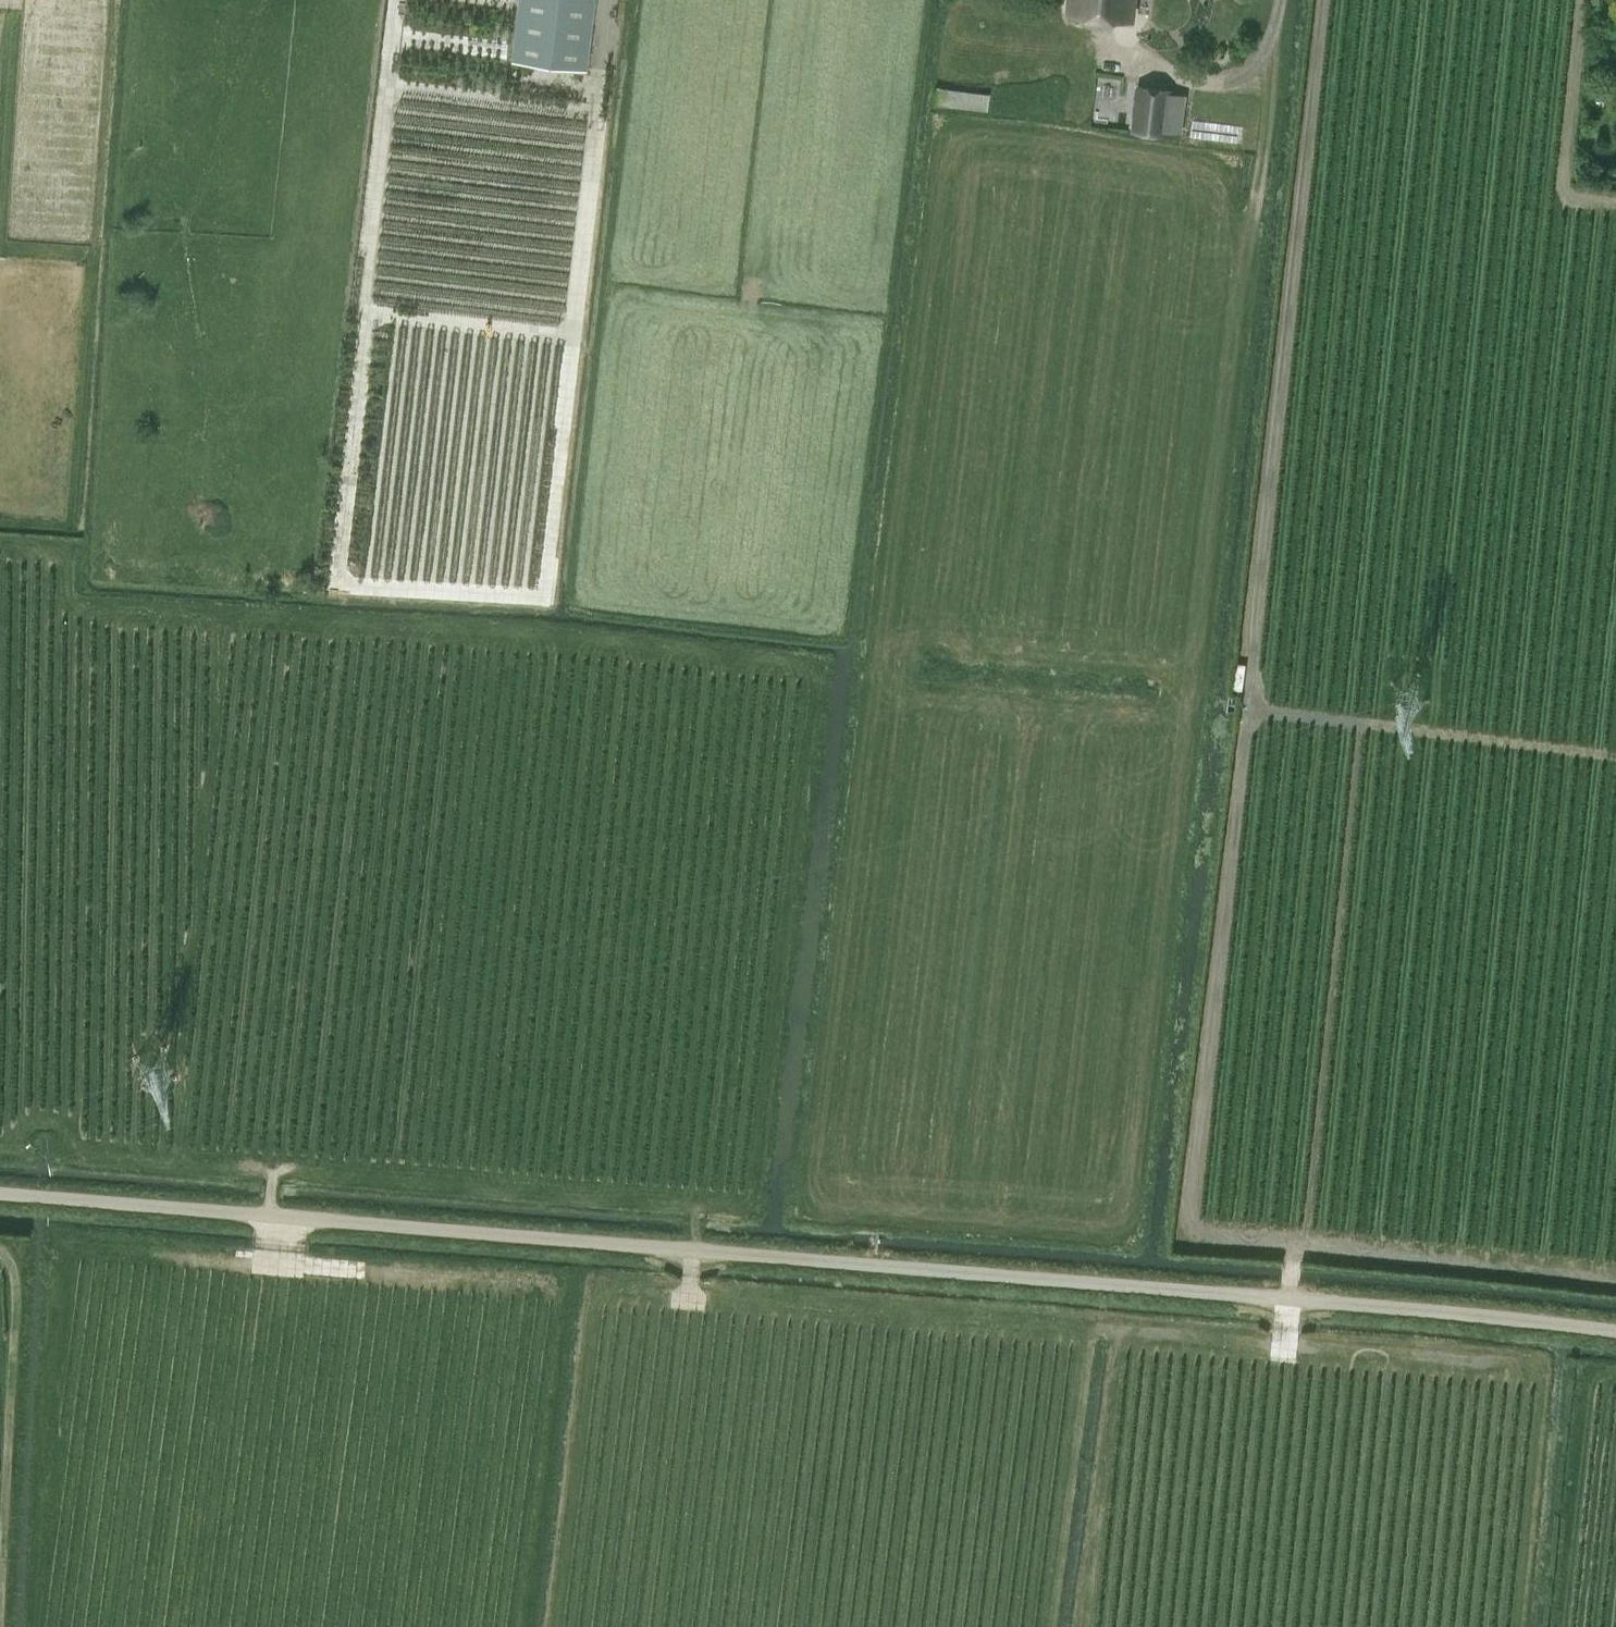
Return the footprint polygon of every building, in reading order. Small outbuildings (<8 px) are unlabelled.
[(511,58),(571,65),(570,71),(584,73),(593,0),(518,0),(511,58)] [(1067,10),(1134,19),(1136,0),(1069,0),(1067,10)] [(1131,130),(1169,134),(1170,132),(1172,114),(1174,87),(1136,83),(1131,130)] [(988,93),(936,86),(933,103),(986,110),(988,93)] [(1172,114),(1170,132),(1182,133),(1184,115),(1172,114)]
